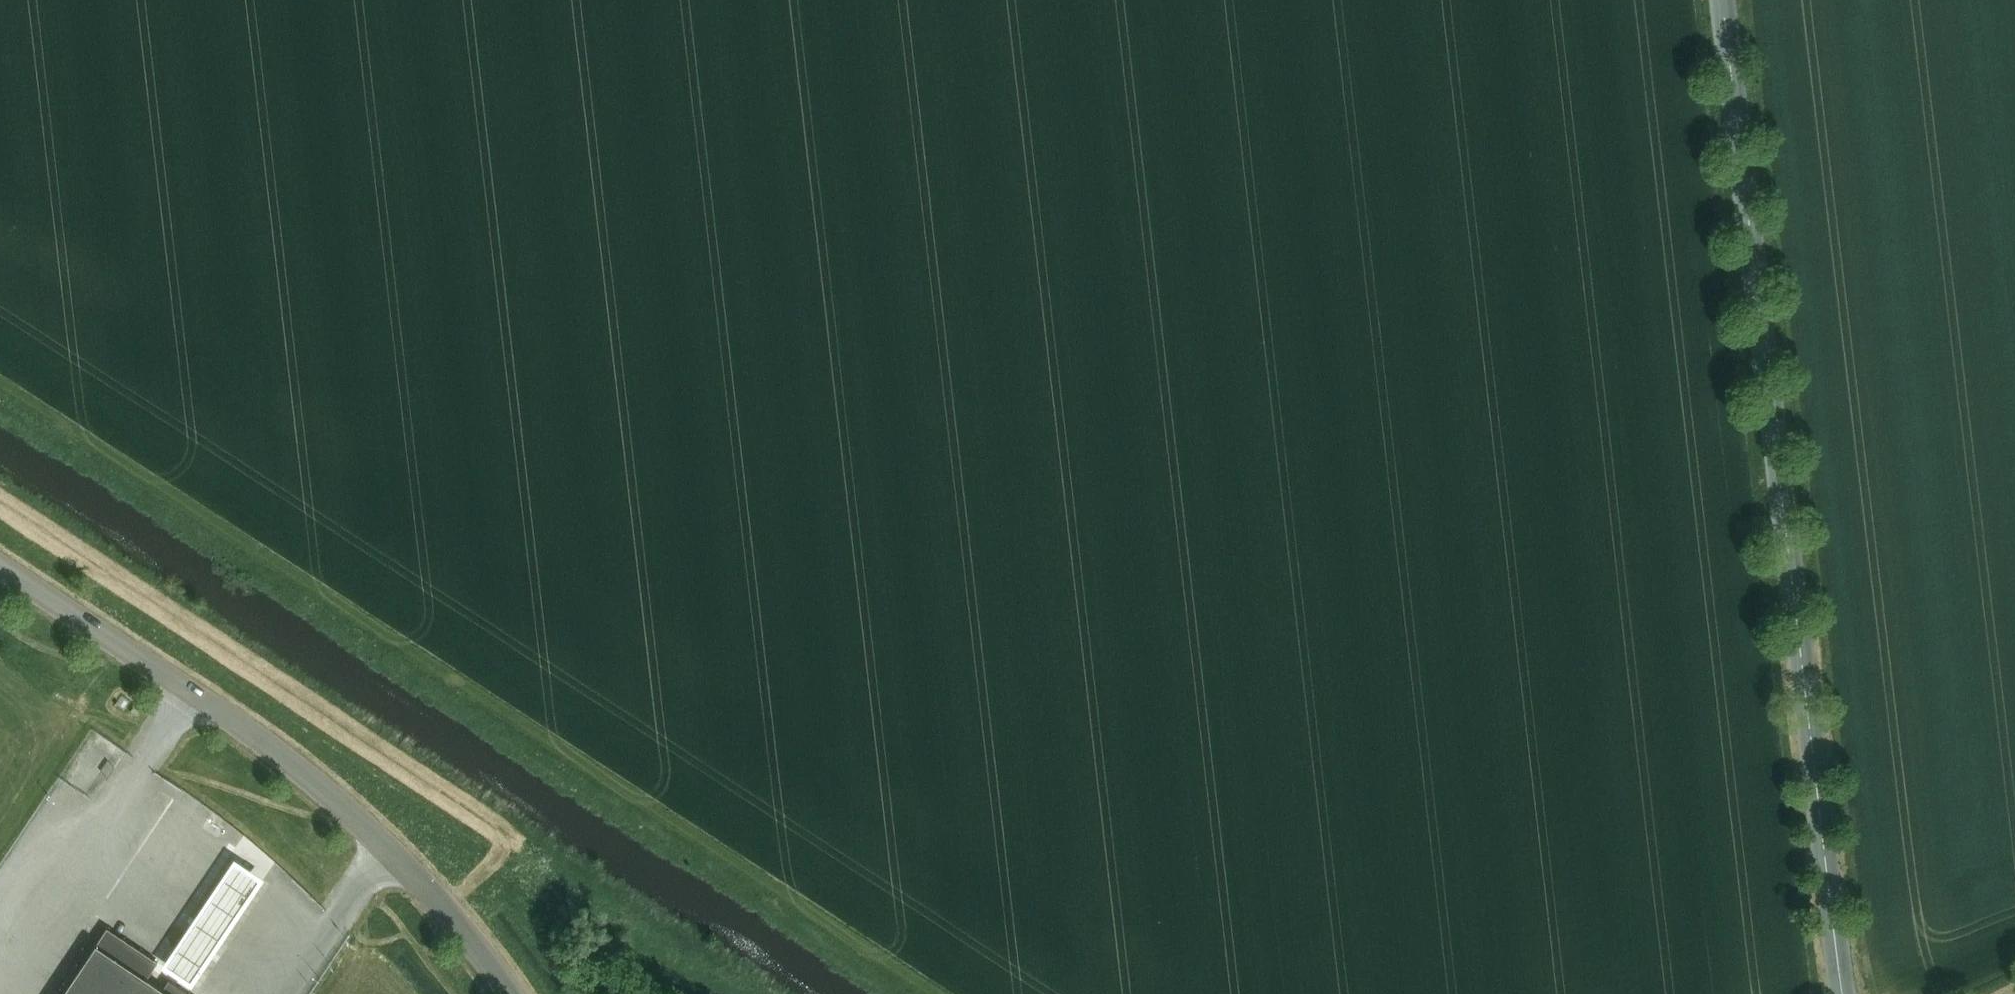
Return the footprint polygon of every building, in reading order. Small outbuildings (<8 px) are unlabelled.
[(261,884),(232,865),(161,971),(190,990),(261,884)] [(147,976),(158,960),(108,926),(63,993),(191,993),(170,980),(171,979),(170,978),(163,987),(147,976)]
